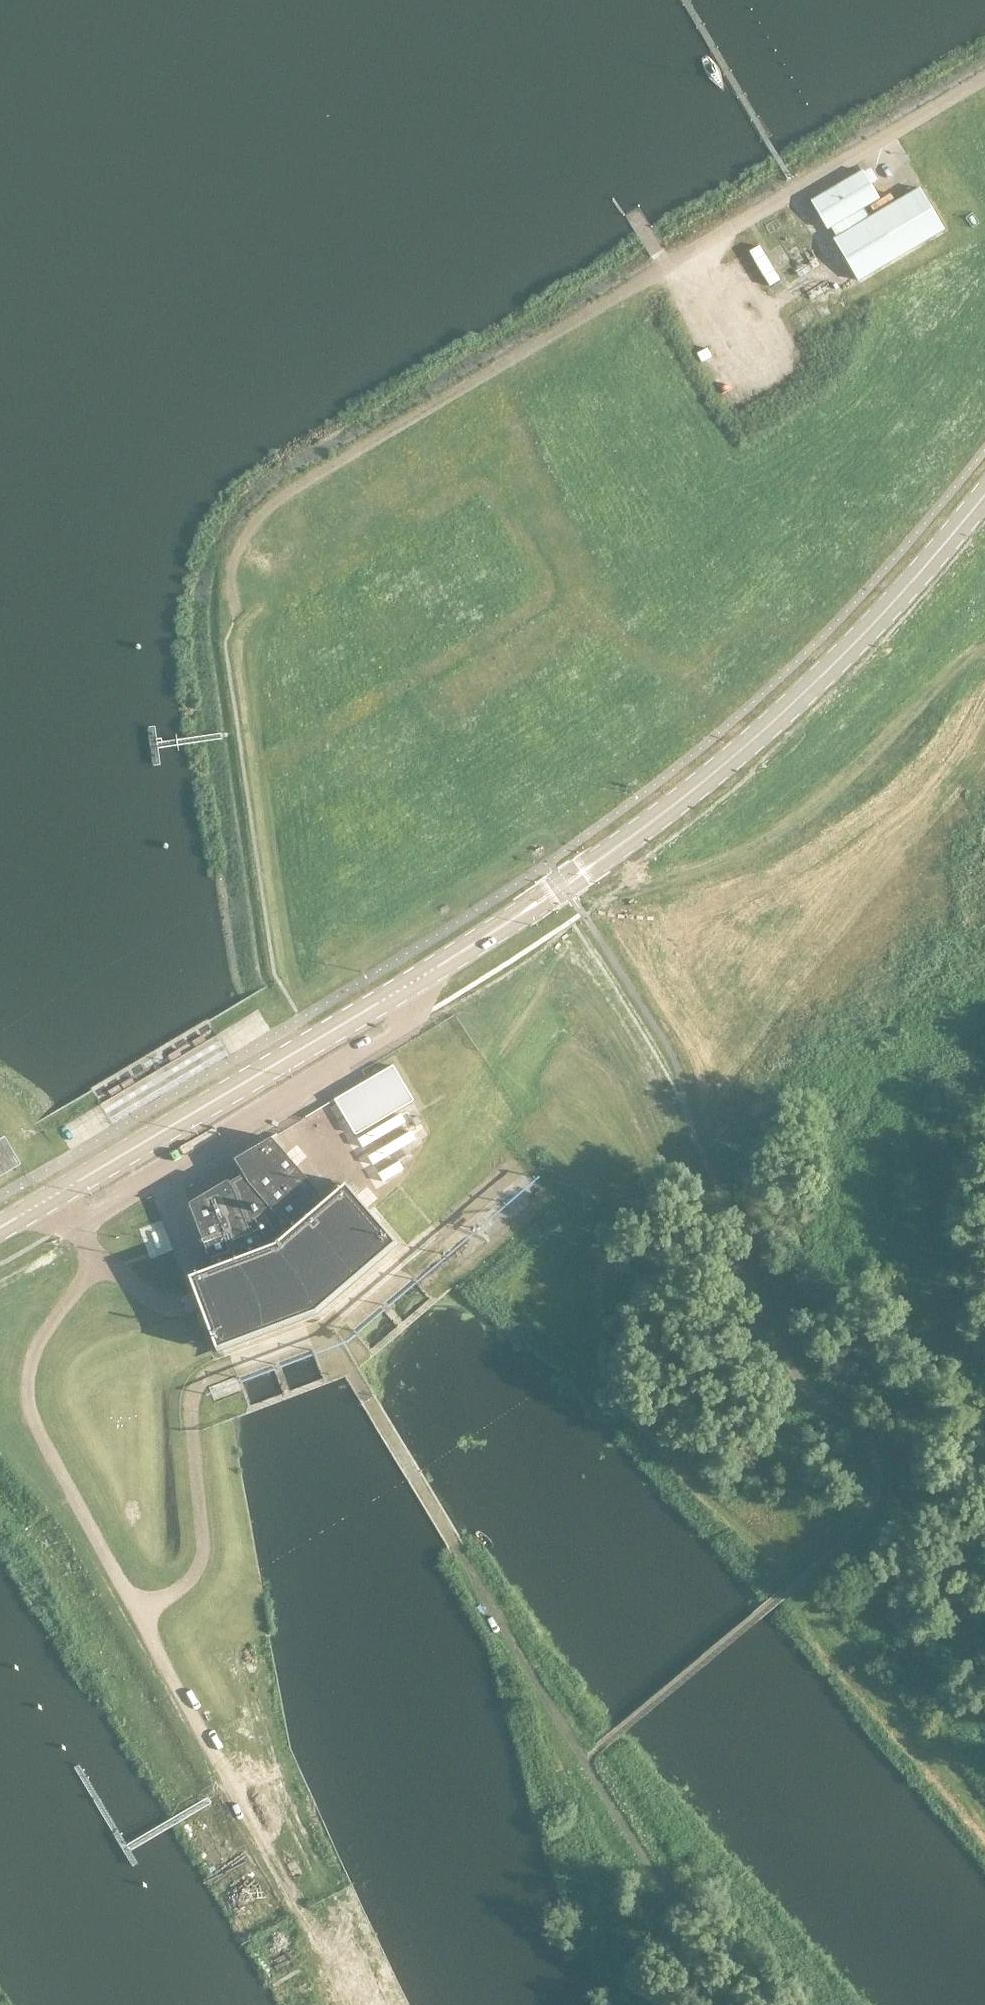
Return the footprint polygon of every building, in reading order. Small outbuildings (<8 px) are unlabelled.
[(944,228),(920,187),(868,217),(862,207),(879,197),(863,169),(811,200),(827,227),(844,217),(850,228),(834,238),(858,279),(944,228)] [(760,245),(750,250),(768,282),(779,276),(760,245)] [(413,1099),(393,1063),(334,1098),(355,1133),(413,1099)] [(4,1137),(0,1139),(0,1174),(19,1162),(4,1137)]
